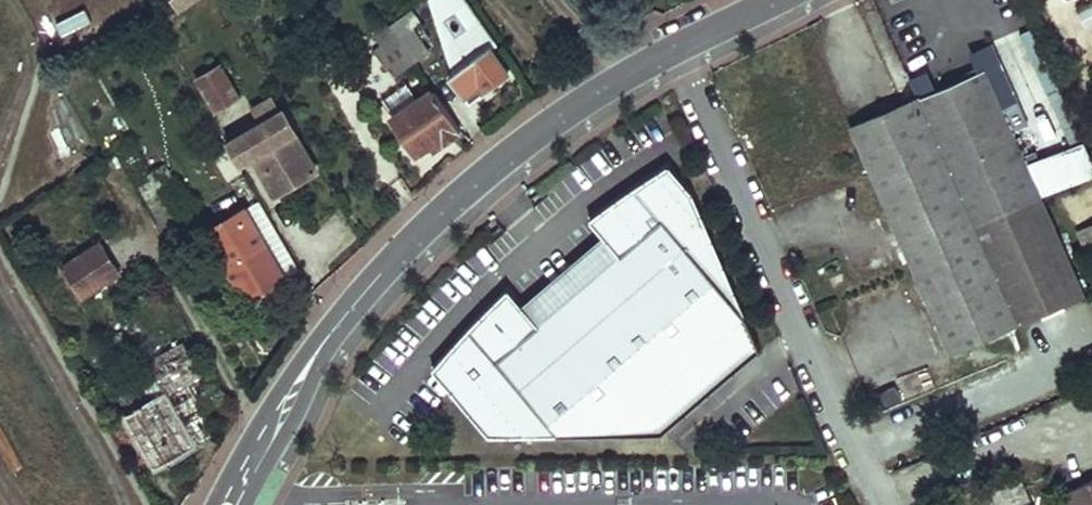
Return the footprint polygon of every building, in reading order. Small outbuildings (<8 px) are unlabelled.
[(58,0),(71,29),(84,24),(73,0),(58,0)] [(56,3),(40,8),(51,38),(67,32),(56,3)] [(1084,29),(1091,24),(1091,5),(1075,14),(1084,29)] [(392,25),(401,37),(415,27),(422,22),(415,10),(392,25)] [(375,38),(382,47),(375,51),(386,67),(391,64),(399,73),(416,61),(401,37),(394,28),(392,25),(375,38)] [(415,27),(401,37),(416,61),(429,51),(415,27)] [(466,64),(452,76),(471,100),(511,69),(491,44),(485,49),(474,37),(457,52),(466,64)] [(222,66),(199,79),(216,109),(239,96),(222,66)] [(850,119),(950,345),(1015,315),(974,224),(1028,201),(966,70),(850,119)] [(383,100),(396,118),(421,99),(408,82),(383,100)] [(396,118),(393,120),(423,158),(462,129),(435,89),(421,99),(396,118)] [(245,137),(279,193),(317,170),(297,137),(274,150),(262,128),(245,137)] [(230,149),(216,158),(230,181),(244,172),(230,149)] [(661,430),(760,346),(692,188),(667,160),(656,167),(633,182),(611,198),(594,209),(588,215),(603,232),(618,250),(537,320),(522,302),(506,284),(486,304),(467,324),(449,344),(431,365),(488,432),(661,430)] [(161,167),(151,173),(155,180),(158,178),(165,174),(161,167)] [(247,208),(288,277),(301,269),(260,200),(247,208)] [(974,224),(1015,315),(1070,291),(1028,201),(974,224)] [(247,208),(209,232),(248,300),(288,277),(247,208)] [(603,232),(522,302),(537,320),(618,250),(603,232)] [(121,272),(101,241),(64,266),(84,296),(121,272)] [(153,365),(115,388),(130,413),(126,416),(157,467),(215,435),(185,383),(202,374),(183,341),(151,361),(153,365)] [(925,367),(895,381),(905,402),(935,388),(925,367)] [(1002,504),(1032,504),(1037,502),(1025,476),(995,490),(1002,504)] [(1072,504),(1091,504),(1091,479),(1065,493),(1072,504)]
